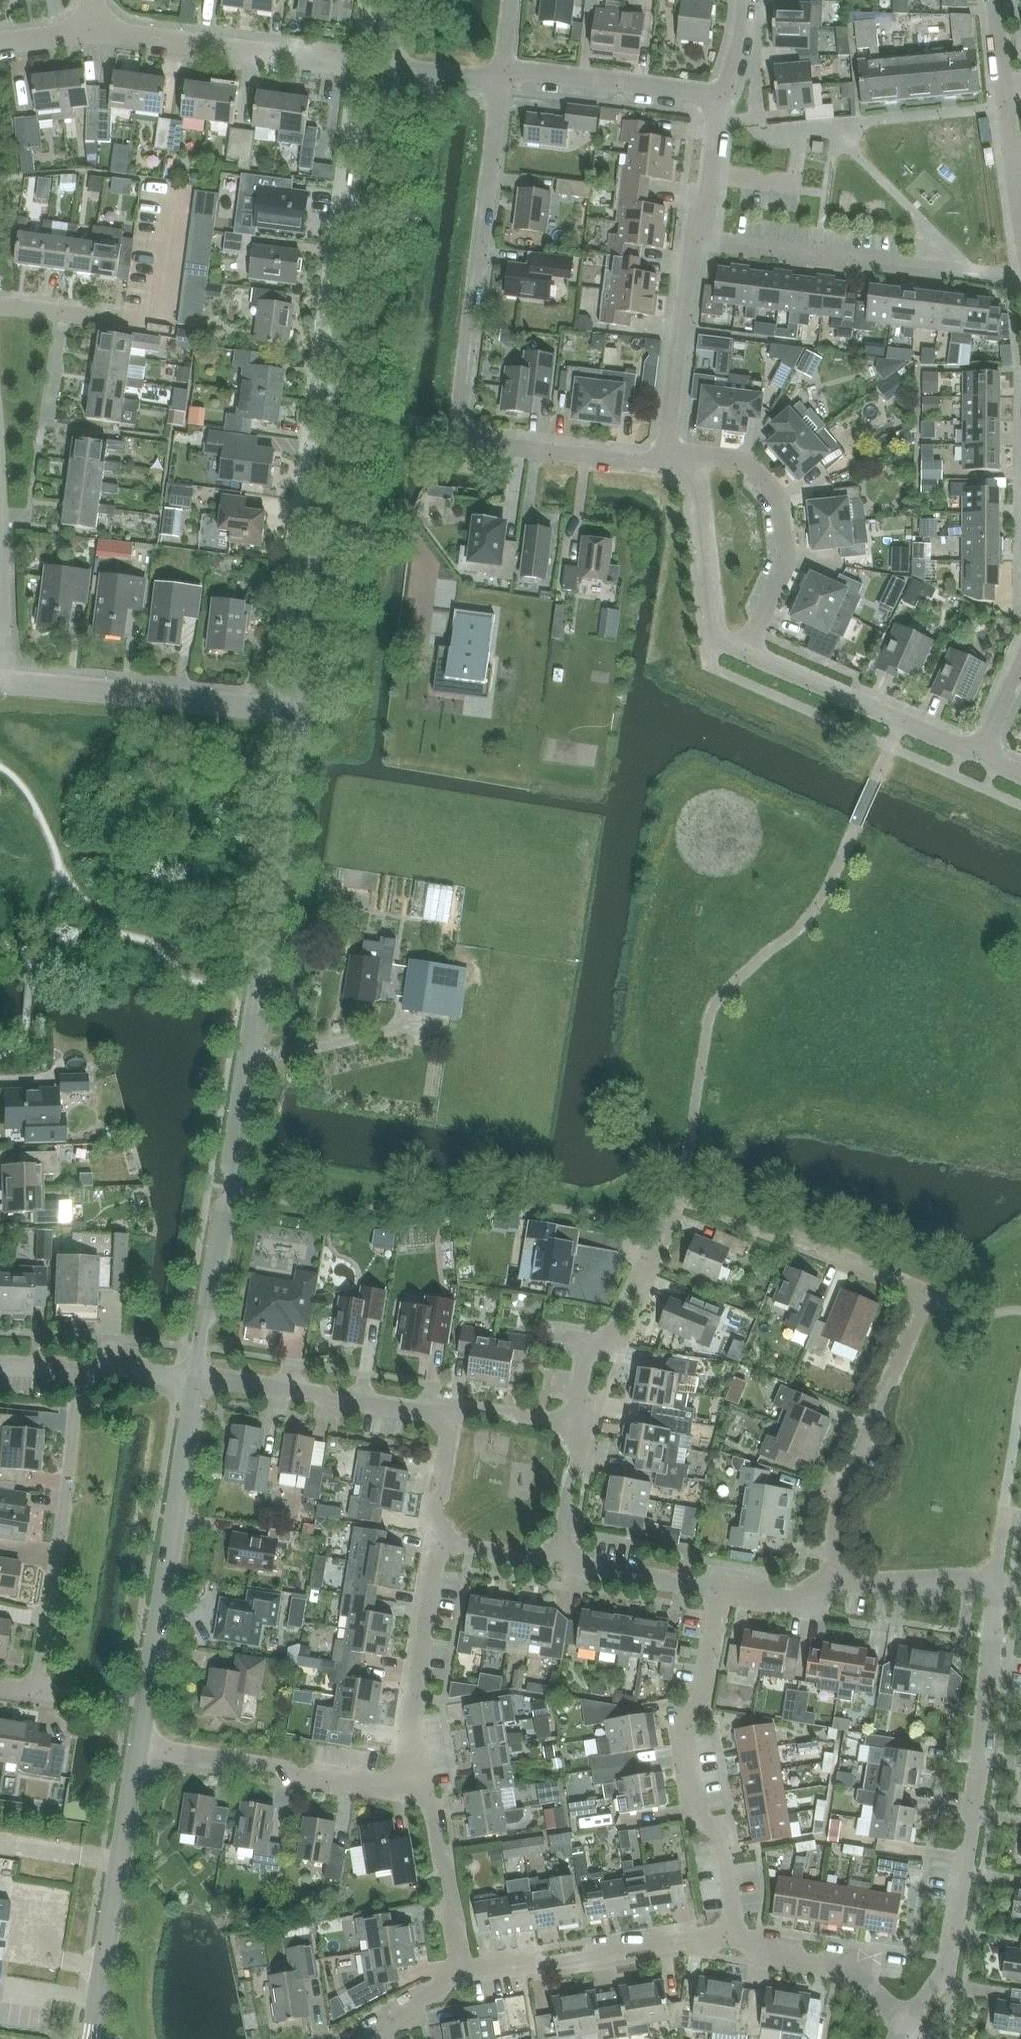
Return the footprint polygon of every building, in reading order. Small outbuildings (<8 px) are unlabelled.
[(250,0),(224,0),(223,7),(249,10),(250,0)] [(249,10),(275,13),(276,0),(250,0),(249,10)] [(298,17),(328,21),(331,0),(300,0),(298,17)] [(541,0),(542,1),(540,21),(570,25),(574,0),(541,0)] [(713,4),(701,2),(701,0),(676,0),(675,13),(679,13),(676,39),(709,43),(713,4)] [(774,26),(810,27),(810,16),(823,16),(822,0),(800,0),(800,5),(775,4),(774,26)] [(966,8),(967,0),(943,0),(942,7),(966,8)] [(884,1),(885,12),(903,11),(902,1),(884,1)] [(615,53),(621,14),(622,3),(606,2),(605,12),(597,11),(592,50),(615,53)] [(645,17),(621,14),(615,53),(639,56),(645,17)] [(862,103),(921,98),(979,92),(972,16),(951,15),(954,54),(917,57),(879,60),(876,21),(855,23),(857,50),(869,49),(872,61),(859,63),(862,103)] [(819,27),(810,27),(774,26),(773,48),(793,49),(800,57),(818,56),(819,27)] [(853,69),(851,54),(838,55),(839,70),(853,69)] [(774,67),(776,89),(812,86),(810,64),(774,67)] [(86,72),(60,75),(65,120),(75,119),(73,108),(90,106),(86,72)] [(136,111),(141,77),(115,73),(111,108),(136,111)] [(65,120),(60,75),(34,77),(37,112),(38,116),(25,117),(25,118),(17,119),(22,173),(34,171),(32,147),(42,146),(39,123),(65,120)] [(167,80),(141,77),(136,111),(162,115),(167,80)] [(208,121),(212,87),(187,83),(182,117),(208,121)] [(852,83),(840,84),(842,99),(854,98),(852,83)] [(812,86),(776,89),(778,111),(805,108),(806,120),(834,118),(832,105),(821,106),(819,85),(812,86)] [(238,90),(212,87),(208,121),(233,125),(238,90)] [(279,131),(284,97),(258,93),(253,128),(279,131)] [(310,100),(284,97),(279,131),(278,143),(303,147),(299,169),(312,171),(318,129),(306,128),(310,100)] [(624,110),(624,98),(608,98),(607,109),(624,110)] [(595,132),(597,110),(568,106),(566,120),(528,115),(525,142),(565,147),(566,128),(595,132)] [(98,141),(100,112),(88,111),(86,141),(98,141)] [(112,112),(100,112),(98,141),(110,142),(112,112)] [(167,150),(172,120),(159,118),(155,148),(167,150)] [(184,121),(172,120),(167,150),(179,152),(184,121)] [(630,144),(629,155),(671,160),(673,140),(648,137),(649,124),(624,121),(621,143),(630,144)] [(239,160),(243,130),(231,128),(226,158),(239,160)] [(255,132),(243,130),(239,160),(237,169),(250,171),(251,162),(255,132)] [(822,154),(823,144),(813,143),(812,153),(822,154)] [(673,161),(671,160),(629,155),(627,168),(618,167),(615,188),(640,191),(642,179),(670,182),(673,161)] [(174,160),(167,159),(165,176),(172,177),(174,160)] [(323,166),(321,178),(331,179),(333,168),(323,166)] [(261,179),(229,175),(227,190),(259,194),(255,227),(303,233),(307,194),(291,192),(291,195),(259,191),(261,179)] [(103,178),(90,176),(87,192),(101,194),(103,178)] [(589,199),(591,184),(557,180),(556,195),(589,199)] [(639,204),(640,191),(615,188),(613,210),(622,211),(621,223),(662,228),(665,208),(639,204)] [(546,233),(551,194),(519,190),(514,229),(546,233)] [(195,191),(193,203),(217,206),(218,195),(195,191)] [(215,219),(217,206),(193,203),(192,216),(215,219)] [(214,231),(215,219),(192,216),(190,228),(214,231)] [(42,268),(46,237),(42,237),(27,235),(29,218),(20,217),(17,234),(20,234),(16,264),(42,268)] [(67,271),(71,241),(68,240),(52,238),(54,222),(45,220),(42,237),(46,237),(42,268),(67,271)] [(665,228),(662,228),(621,223),(619,236),(610,235),(607,256),(632,259),(633,246),(662,250),(665,228)] [(96,245),(93,244),(77,242),(79,225),(70,224),(68,240),(71,241),(67,271),(92,275),(96,245)] [(95,227),(93,244),(96,245),(92,275),(118,278),(119,267),(130,269),(132,252),(121,251),(122,248),(105,246),(108,229),(104,228),(95,227)] [(212,243),(214,231),(190,228),(189,240),(212,243)] [(250,249),(251,237),(226,233),(223,253),(237,255),(238,247),(250,249)] [(211,255),(212,243),(189,240),(187,252),(211,255)] [(296,284),(300,253),(254,248),(250,278),(296,284)] [(209,267),(211,255),(187,252),(186,264),(209,267)] [(569,279),(572,258),(542,254),(540,268),(510,265),(506,296),(548,301),(551,277),(569,279)] [(632,259),(607,256),(605,278),(614,279),(612,290),(654,295),(657,275),(642,273),(643,260),(632,259)] [(207,279),(209,267),(186,264),(184,276),(207,279)] [(736,306),(741,267),(731,265),(730,270),(718,268),(716,288),(705,286),(702,315),(723,317),(724,304),(736,306)] [(759,308),(762,273),(750,272),(750,268),(741,267),(736,306),(747,307),(745,319),(755,320),(757,308),(759,308)] [(780,311),(784,272),(775,270),(774,275),(762,273),(759,308),(780,311)] [(800,314),(805,279),(792,277),(793,273),(784,272),(780,311),(790,312),(788,324),(799,325),(800,314)] [(206,291),(207,279),(184,276),(183,288),(206,291)] [(821,316),(827,277),(817,276),(817,280),(805,279),(800,314),(799,325),(808,326),(810,314),(821,316)] [(836,278),(827,277),(821,316),(833,317),(831,329),(837,330),(836,338),(852,340),(853,330),(856,303),(845,301),(847,284),(835,283),(836,278)] [(913,339),(915,327),(919,293),(918,293),(918,287),(907,286),(906,291),(895,290),(890,324),(905,326),(903,338),(913,339)] [(890,324),(895,290),(870,287),(868,304),(857,303),(854,330),(875,332),(876,322),(890,324)] [(204,303),(206,291),(183,288),(181,300),(204,303)] [(288,346),(293,306),(281,305),(283,292),(254,288),(251,307),(260,308),(255,342),(288,346)] [(656,295),(654,295),(612,290),(611,303),(602,302),(599,323),(624,326),(626,313),(653,317),(656,295)] [(939,330),(943,296),(919,293),(915,327),(939,330)] [(968,299),(963,333),(962,344),(971,345),(972,334),(987,336),(986,341),(997,343),(998,340),(1009,341),(1007,316),(1001,315),(1002,305),(992,303),(992,302),(980,301),(981,295),(969,293),(968,299)] [(962,344),(968,299),(943,296),(939,330),(952,332),(951,343),(962,344)] [(203,315),(204,303),(181,300),(180,312),(203,315)] [(201,327),(203,315),(180,312),(178,324),(201,327)] [(764,335),(765,324),(756,323),(754,334),(764,335)] [(101,333),(97,355),(130,360),(131,357),(132,349),(158,352),(160,339),(133,336),(133,338),(101,333)] [(732,352),(733,340),(699,336),(698,348),(732,352)] [(951,343),(949,358),(960,358),(962,344),(951,343)] [(745,345),(735,345),(735,355),(745,355),(745,345)] [(784,358),(770,383),(785,390),(795,371),(807,348),(795,347),(774,345),(773,357),(784,358)] [(912,350),(888,347),(886,359),(911,362),(912,350)] [(823,359),(807,350),(796,371),(812,379),(823,359)] [(245,368),(241,392),(281,397),(284,372),(259,369),(260,354),(235,351),(233,367),(245,368)] [(551,385),(554,357),(525,353),(524,359),(520,359),(513,366),(512,370),(506,369),(501,410),(531,413),(533,399),(549,401),(551,385)] [(933,365),(933,353),(921,354),(921,365),(933,365)] [(192,356),(179,354),(177,366),(190,368),(192,356)] [(146,359),(131,357),(130,360),(97,355),(94,376),(127,381),(127,379),(129,366),(145,368),(146,359)] [(191,369),(178,367),(176,381),(189,383),(191,369)] [(596,422),(600,384),(602,371),(568,367),(567,373),(562,372),(560,391),(576,394),(573,419),(596,422)] [(602,371),(600,384),(596,422),(618,425),(622,399),(633,401),(636,376),(615,373),(602,371)] [(938,372),(922,372),(922,395),(938,395),(938,372)] [(964,373),(964,398),(999,398),(999,373),(964,373)] [(653,376),(642,374),(641,389),(651,390),(653,376)] [(907,387),(898,374),(878,389),(888,401),(907,387)] [(722,430),(727,392),(714,391),(715,377),(694,375),(691,400),(703,401),(700,429),(715,431),(715,429),(722,430)] [(729,375),(727,392),(722,430),(730,431),(729,433),(744,435),(747,415),(759,417),(763,383),(750,382),(751,378),(729,375)] [(143,381),(127,379),(127,381),(94,376),(91,398),(123,403),(124,400),(126,387),(142,390),(143,381)] [(277,423),(281,397),(241,392),(238,416),(227,415),(225,430),(250,434),(252,419),(277,423)] [(140,403),(124,400),(123,403),(91,398),(87,419),(120,424),(123,409),(139,411),(140,403)] [(935,398),(923,398),(922,413),(935,413),(935,398)] [(999,422),(999,398),(964,398),(964,422),(999,422)] [(177,399),(175,413),(189,416),(191,401),(177,399)] [(769,444),(766,448),(776,460),(780,457),(784,461),(812,437),(824,427),(810,410),(808,412),(800,403),(781,419),(774,425),(782,434),(769,444)] [(202,428),(203,415),(191,413),(189,426),(202,428)] [(931,422),(922,422),(921,439),(931,439),(931,422)] [(999,446),(999,422),(964,422),(964,446),(999,446)] [(786,464),(783,467),(794,480),(798,477),(799,479),(819,462),(826,470),(845,454),(837,445),(823,428),(812,438),(812,437),(784,461),(786,464)] [(257,439),(209,433),(208,443),(204,443),(202,455),(222,457),(219,479),(269,486),(273,451),(255,449),(257,439)] [(74,440),(71,461),(104,465),(105,462),(107,450),(123,452),(123,443),(107,441),(107,444),(74,440)] [(998,471),(999,446),(964,446),(964,471),(998,471)] [(909,462),(898,453),(891,461),(902,471),(909,462)] [(121,464),(105,462),(104,465),(71,461),(68,482),(102,487),(102,483),(104,470),(120,473),(121,464)] [(922,463),(922,477),(938,478),(939,463),(922,463)] [(921,493),(938,493),(937,480),(922,480),(921,493)] [(119,485),(102,483),(102,487),(68,482),(66,504),(99,508),(99,504),(101,493),(117,495),(119,485)] [(963,497),(963,514),(998,514),(998,489),(967,489),(967,483),(951,483),(951,497),(963,497)] [(193,488),(172,485),(169,506),(191,509),(193,488)] [(810,506),(806,506),(808,523),(811,523),(812,527),(849,523),(850,523),(865,522),(865,521),(863,502),(860,500),(859,487),(834,490),(835,502),(809,504),(810,506)] [(261,546),(266,514),(245,511),(246,499),(223,496),(218,531),(232,533),(231,542),(261,546)] [(116,507),(99,504),(99,508),(66,504),(63,525),(96,530),(98,514),(115,516),(116,507)] [(998,538),(998,514),(963,514),(963,528),(949,528),(949,537),(963,537),(963,538),(998,538)] [(472,549),(462,548),(459,570),(488,573),(488,577),(512,580),(516,552),(502,550),(505,524),(495,523),(495,520),(476,518),(472,549)] [(813,533),(809,533),(811,549),(814,549),(814,550),(840,547),(841,559),(866,556),(865,543),(867,543),(865,522),(850,523),(849,523),(812,527),(813,533)] [(546,580),(552,531),(545,530),(545,527),(535,525),(535,528),(527,528),(521,577),(546,580)] [(921,527),(920,536),(931,536),(932,528),(921,527)] [(1002,538),(998,538),(963,538),(963,563),(998,563),(998,562),(1002,562),(1002,538)] [(577,592),(579,578),(617,583),(619,569),(609,567),(612,542),(583,539),(579,568),(565,566),(562,590),(577,592)] [(99,541),(97,558),(115,560),(116,558),(117,543),(99,541)] [(913,561),(922,561),(922,544),(913,544),(913,560),(913,561)] [(223,561),(217,554),(208,562),(215,569),(223,561)] [(894,560),(893,570),(913,570),(913,561),(913,560),(894,560)] [(998,587),(998,563),(963,563),(963,586),(961,586),(961,594),(979,602),(996,603),(996,587),(998,587)] [(45,573),(40,608),(38,625),(70,629),(71,627),(69,627),(72,601),(86,602),(89,573),(63,569),(62,575),(45,573)] [(917,571),(917,576),(927,581),(927,571),(926,571),(917,571)] [(808,575),(801,589),(805,591),(802,596),(851,618),(859,598),(857,597),(862,586),(840,575),(835,586),(812,575),(811,576),(808,575)] [(142,611),(145,581),(101,576),(94,633),(124,637),(128,609),(142,611)] [(935,591),(913,580),(903,601),(916,607),(922,594),(931,599),(935,591)] [(197,619),(200,589),(156,584),(149,642),(179,645),(182,617),(197,619)] [(901,598),(886,592),(878,608),(894,615),(901,598)] [(611,595),(608,622),(623,624),(626,597),(611,595)] [(796,600),(790,615),(793,616),(793,617),(815,627),(811,637),(812,638),(807,648),(827,657),(832,648),(834,648),(839,637),(842,638),(851,618),(802,596),(800,601),(796,600)] [(250,619),(251,607),(244,606),(244,604),(213,600),(208,648),(242,652),(246,619),(250,619)] [(438,657),(434,693),(468,697),(469,682),(486,685),(488,670),(495,616),(493,616),(493,619),(456,615),(457,611),(455,611),(454,618),(455,618),(451,649),(445,648),(443,658),(438,657)] [(916,678),(932,642),(920,637),(921,634),(920,631),(917,628),(915,627),(913,628),(911,629),(909,632),(897,626),(877,668),(896,677),(899,670),(916,678)] [(975,661),(976,659),(976,655),(974,653),(971,652),(969,651),(966,652),(963,656),(952,651),(933,693),(951,701),(954,695),(971,702),(987,666),(975,661)] [(435,880),(433,907),(457,909),(460,882),(435,880)] [(364,941),(361,959),(349,957),(344,999),(372,1003),(372,1001),(377,1002),(381,999),(382,991),(379,988),(380,985),(386,980),(390,980),(392,963),(393,963),(397,940),(381,938),(380,944),(364,941)] [(409,960),(409,964),(402,1012),(461,1020),(468,968),(409,960)] [(60,1092),(88,1091),(87,1074),(59,1075),(60,1092)] [(7,1127),(57,1126),(56,1089),(6,1091),(7,1127)] [(2,1165),(3,1189),(43,1188),(42,1174),(57,1174),(57,1152),(32,1153),(32,1164),(2,1165)] [(43,1202),(43,1188),(3,1189),(3,1213),(34,1212),(34,1224),(59,1223),(58,1201),(43,1202)] [(519,1218),(502,1215),(500,1228),(517,1231),(519,1218)] [(86,1231),(86,1221),(72,1222),(72,1232),(86,1231)] [(575,1229),(529,1221),(520,1278),(569,1286),(572,1267),(569,1266),(575,1229)] [(57,1256),(55,1316),(95,1318),(97,1268),(113,1268),(114,1235),(114,1234),(72,1233),(71,1257),(57,1256)] [(717,1281),(727,1256),(729,1251),(743,1257),(749,1243),(725,1234),(720,1246),(697,1237),(684,1268),(717,1281)] [(97,1268),(96,1290),(123,1291),(125,1236),(114,1235),(113,1268),(97,1268)] [(50,1249),(33,1249),(33,1263),(49,1264),(50,1249)] [(11,1275),(11,1267),(9,1267),(9,1265),(2,1262),(0,1263),(0,1314),(9,1315),(11,1275)] [(11,1267),(11,1275),(9,1315),(32,1316),(32,1293),(46,1293),(46,1268),(11,1267)] [(775,1301),(792,1308),(785,1326),(795,1330),(810,1336),(821,1309),(810,1304),(819,1281),(788,1268),(775,1301)] [(309,1327),(317,1276),(298,1273),(296,1285),(254,1278),(247,1324),(282,1330),(284,1323),(309,1327)] [(382,1320),(386,1292),(362,1289),(360,1302),(341,1298),(334,1340),(363,1344),(367,1318),(382,1320)] [(859,1351),(878,1305),(843,1290),(828,1325),(817,1321),(806,1349),(823,1356),(830,1339),(835,1342),(831,1353),(853,1362),(858,1351),(859,1351)] [(664,1305),(660,1316),(664,1318),(660,1327),(677,1334),(679,1331),(700,1340),(699,1343),(709,1347),(717,1328),(724,1308),(700,1299),(693,1295),(688,1307),(671,1299),(668,1307),(664,1305)] [(447,1345),(454,1301),(425,1296),(423,1306),(403,1303),(398,1334),(405,1335),(402,1350),(430,1354),(432,1342),(447,1345)] [(488,1386),(495,1341),(483,1339),(485,1330),(463,1326),(459,1352),(472,1354),(468,1379),(488,1382),(487,1386),(488,1386)] [(507,1343),(495,1341),(488,1386),(508,1389),(513,1361),(526,1363),(530,1337),(508,1334),(507,1343)] [(640,1368),(637,1385),(676,1392),(678,1385),(687,1386),(688,1377),(696,1378),(698,1364),(670,1359),(668,1373),(640,1368)] [(688,1394),(676,1392),(637,1385),(637,1387),(634,1386),(631,1389),(629,1397),(632,1400),(635,1401),(634,1403),(667,1408),(665,1418),(692,1423),(694,1410),(685,1408),(688,1394)] [(786,1424),(785,1426),(822,1441),(823,1439),(826,1438),(832,1425),(830,1422),(831,1419),(810,1411),(814,1400),(781,1386),(773,1405),(786,1411),(782,1422),(786,1424)] [(730,1391),(726,1400),(738,1405),(741,1396),(730,1391)] [(1,1448),(41,1451),(43,1431),(18,1428),(19,1416),(0,1415),(0,1427),(3,1427),(1,1448)] [(628,1441),(668,1447),(668,1446),(679,1448),(681,1436),(690,1438),(692,1423),(665,1418),(663,1429),(631,1423),(631,1425),(628,1425),(624,1427),(623,1435),(625,1439),(628,1439),(628,1441)] [(812,1464),(822,1441),(785,1426),(779,1440),(769,1436),(761,1455),(787,1466),(791,1455),(812,1464)] [(266,1492),(271,1461),(259,1459),(263,1431),(233,1427),(227,1468),(249,1472),(247,1489),(266,1492)] [(314,1440),(287,1435),(279,1485),(295,1487),(297,1475),(307,1477),(304,1497),(319,1500),(324,1468),(310,1465),(314,1440)] [(668,1463),(685,1465),(688,1450),(679,1448),(668,1446),(668,1447),(628,1441),(628,1442),(625,1441),(622,1444),(620,1452),(623,1456),(626,1456),(625,1458),(635,1459),(633,1470),(657,1474),(667,1476),(668,1463)] [(41,1451),(1,1448),(0,1459),(0,1488),(6,1489),(13,1490),(16,1482),(13,1482),(14,1470),(39,1472),(41,1451)] [(366,1474),(364,1486),(405,1493),(409,1472),(383,1468),(385,1455),(360,1451),(357,1473),(366,1474)] [(748,1486),(744,1508),(790,1515),(794,1492),(767,1488),(769,1473),(770,1468),(733,1456),(732,1464),(736,1471),(743,1472),(741,1485),(748,1486)] [(694,1480),(696,1467),(685,1465),(668,1463),(667,1476),(657,1474),(655,1487),(682,1491),(684,1478),(694,1480)] [(336,1472),(325,1470),(323,1478),(335,1480),(336,1472)] [(612,1477),(609,1494),(649,1501),(652,1483),(612,1477)] [(402,1514),(405,1493),(364,1486),(362,1498),(353,1496),(349,1518),(374,1523),(377,1509),(402,1514)] [(6,1489),(0,1488),(0,1537),(24,1541),(29,1508),(4,1504),(6,1489)] [(646,1518),(649,1501),(609,1494),(606,1511),(607,1512),(605,1523),(642,1530),(644,1518),(646,1518)] [(316,1516),(340,1519),(341,1507),(318,1504),(316,1516)] [(694,1537),(698,1509),(686,1507),(682,1535),(694,1537)] [(786,1538),(790,1515),(744,1508),(741,1530),(734,1529),(731,1545),(757,1549),(759,1534),(786,1538)] [(313,1535),(315,1526),(304,1524),(302,1533),(313,1535)] [(679,1544),(682,1529),(663,1526),(661,1541),(679,1544)] [(292,1545),(294,1532),(270,1528),(268,1540),(234,1534),(230,1564),(273,1571),(277,1542),(292,1545)] [(404,1549),(385,1545),(387,1533),(356,1528),(350,1561),(401,1569),(404,1549)] [(27,1559),(29,1548),(8,1545),(6,1556),(27,1559)] [(20,1562),(0,1559),(0,1593),(14,1596),(20,1562)] [(348,1573),(345,1595),(376,1600),(378,1587),(398,1590),(401,1569),(350,1561),(348,1573)] [(275,1624),(279,1598),(251,1594),(249,1606),(224,1601),(218,1637),(257,1643),(261,1622),(275,1624)] [(376,1600),(345,1595),(341,1616),(350,1618),(348,1630),(390,1636),(393,1616),(374,1613),(376,1600)] [(485,1650),(493,1600),(472,1597),(466,1633),(461,1632),(458,1653),(472,1656),(473,1648),(485,1650)] [(307,1600),(292,1598),(288,1626),(303,1628),(307,1600)] [(507,1653),(509,1641),(515,1604),(493,1600),(485,1650),(507,1653)] [(530,1645),(536,1607),(515,1604),(509,1641),(530,1645)] [(558,1611),(536,1607),(530,1645),(542,1647),(540,1657),(562,1660),(569,1620),(558,1611)] [(598,1652),(605,1614),(583,1610),(581,1622),(569,1620),(565,1644),(577,1646),(577,1648),(598,1652)] [(620,1655),(626,1617),(605,1614),(598,1652),(620,1655)] [(641,1658),(647,1621),(626,1617),(620,1655),(618,1667),(628,1668),(630,1657),(641,1658)] [(655,1622),(647,1621),(641,1658),(675,1664),(680,1633),(668,1631),(670,1620),(656,1617),(655,1622)] [(10,1622),(0,1620),(0,1658),(4,1659),(10,1622)] [(387,1657),(390,1636),(348,1630),(346,1642),(337,1640),(334,1662),(359,1666),(361,1653),(387,1657)] [(762,1669),(767,1634),(745,1631),(743,1647),(731,1645),(727,1670),(739,1672),(738,1676),(749,1678),(751,1667),(762,1669)] [(789,1638),(767,1634),(762,1669),(761,1675),(795,1681),(799,1656),(787,1654),(789,1638)] [(818,1654),(810,1653),(806,1683),(819,1685),(818,1689),(839,1692),(839,1688),(841,1682),(846,1647),(824,1643),(823,1652),(821,1652),(818,1654)] [(690,1658),(691,1649),(692,1649),(682,1647),(680,1657),(690,1658)] [(868,1650),(846,1647),(841,1682),(840,1688),(861,1691),(874,1694),(879,1663),(871,1662),(869,1659),(867,1659),(868,1650)] [(920,1692),(926,1652),(901,1647),(897,1668),(884,1666),(879,1693),(894,1696),(895,1688),(920,1692)] [(952,1656),(926,1652),(920,1692),(945,1696),(943,1704),(958,1706),(962,1678),(949,1676),(952,1656)] [(259,1696),(264,1661),(239,1656),(236,1674),(212,1670),(209,1689),(205,1688),(202,1706),(206,1707),(206,1712),(240,1718),(244,1694),(259,1696)] [(357,1679),(359,1666),(334,1662),(322,1660),(321,1667),(326,1675),(332,1675),(330,1683),(339,1685),(337,1697),(379,1703),(382,1683),(357,1679)] [(524,1672),(514,1670),(511,1687),(522,1689),(524,1672)] [(554,1686),(556,1676),(535,1672),(533,1682),(554,1686)] [(478,1686),(477,1694),(500,1690),(503,1678),(481,1674),(478,1686)] [(477,1694),(478,1686),(452,1682),(449,1698),(477,1694)] [(608,1685),(594,1683),(592,1694),(606,1696),(608,1685)] [(615,1690),(614,1698),(613,1702),(633,1705),(634,1697),(623,1695),(623,1692),(615,1690)] [(801,1691),(800,1701),(810,1703),(812,1693),(801,1691)] [(466,1707),(469,1729),(504,1723),(516,1721),(512,1696),(496,1698),(497,1702),(466,1707)] [(376,1724),(379,1703),(337,1697),(336,1709),(326,1707),(323,1729),(348,1733),(350,1720),(376,1724)] [(585,1727),(606,1723),(609,1738),(656,1730),(654,1713),(623,1718),(621,1706),(581,1700),(585,1727)] [(788,1704),(786,1720),(797,1722),(799,1705),(788,1704)] [(552,1737),(549,1716),(538,1718),(541,1739),(552,1737)] [(835,1718),(833,1728),(838,1729),(845,1730),(849,1731),(850,1721),(835,1718)] [(11,1720),(0,1719),(0,1760),(5,1761),(11,1720)] [(11,1720),(5,1761),(17,1763),(17,1766),(17,1768),(20,1771),(24,1773),(59,1779),(64,1745),(50,1743),(51,1735),(36,1733),(37,1725),(11,1720)] [(506,1734),(504,1723),(469,1729),(473,1750),(508,1744),(524,1742),(523,1734),(506,1734)] [(736,1730),(739,1753),(777,1747),(774,1724),(736,1730)] [(838,1730),(829,1728),(827,1738),(837,1740),(838,1730)] [(599,1754),(590,1756),(592,1771),(628,1765),(626,1753),(659,1748),(656,1730),(609,1738),(596,1740),(599,1754)] [(884,1749),(882,1765),(922,1771),(924,1754),(906,1751),(907,1741),(867,1734),(865,1746),(884,1749)] [(511,1766),(508,1744),(473,1750),(476,1771),(511,1766)] [(556,1756),(554,1745),(543,1747),(545,1757),(556,1756)] [(573,1764),(584,1764),(584,1746),(573,1746),(573,1764)] [(743,1775),(781,1769),(777,1747),(739,1753),(743,1775)] [(834,1754),(825,1752),(824,1762),(833,1764),(834,1754)] [(822,1772),(831,1774),(833,1764),(824,1762),(822,1772)] [(922,1771),(882,1765),(872,1763),(867,1791),(902,1796),(903,1786),(919,1789),(922,1771)] [(618,1798),(618,1797),(657,1791),(658,1791),(666,1790),(663,1772),(630,1778),(628,1765),(592,1771),(595,1786),(604,1785),(606,1800),(618,1798)] [(514,1788),(511,1766),(476,1771),(479,1792),(501,1790),(514,1788)] [(785,1792),(781,1769),(743,1775),(747,1798),(785,1792)] [(838,1775),(836,1786),(847,1788),(854,1789),(856,1776),(838,1773),(838,1775)] [(562,1797),(560,1782),(545,1784),(547,1799),(562,1797)] [(504,1811),(501,1790),(479,1792),(466,1794),(469,1816),(504,1811)] [(658,1791),(657,1791),(618,1797),(618,1798),(621,1814),(668,1807),(666,1790),(658,1791)] [(900,1807),(902,1796),(867,1791),(859,1790),(856,1803),(875,1806),(873,1820),(913,1827),(915,1809),(900,1807)] [(788,1814),(785,1792),(747,1798),(750,1820),(788,1814)] [(223,1850),(227,1824),(211,1822),(215,1798),(187,1794),(181,1834),(199,1836),(198,1846),(223,1850)] [(15,1802),(0,1800),(0,1813),(13,1814),(15,1802)] [(597,1814),(595,1800),(569,1804),(571,1818),(597,1814)] [(827,1801),(817,1800),(816,1810),(826,1811),(827,1801)] [(280,1872),(285,1845),(269,1842),(274,1808),(243,1803),(236,1846),(256,1849),(253,1868),(280,1872)] [(566,1826),(563,1807),(553,1808),(556,1828),(566,1826)] [(524,1808),(504,1811),(469,1816),(473,1838),(507,1833),(506,1825),(520,1823),(526,1816),(524,1808)] [(816,1810),(814,1820),(824,1821),(826,1811),(816,1810)] [(798,1812),(788,1814),(750,1820),(754,1843),(792,1837),(790,1824),(799,1822),(798,1812)] [(342,1881),(346,1853),(330,1851),(335,1823),(305,1818),(299,1858),(327,1862),(325,1878),(342,1881)] [(842,1821),(831,1819),(828,1841),(839,1843),(842,1821)] [(910,1844),(913,1827),(873,1820),(870,1838),(910,1844)] [(397,1885),(417,1882),(410,1839),(396,1841),(393,1823),(361,1827),(369,1873),(394,1869),(397,1885)] [(824,1827),(804,1827),(804,1838),(825,1838),(824,1827)] [(608,1838),(607,1829),(598,1830),(599,1839),(608,1838)] [(628,1831),(618,1833),(621,1848),(631,1847),(628,1831)] [(564,1858),(574,1856),(573,1849),(572,1849),(570,1833),(549,1836),(551,1852),(563,1851),(564,1858)] [(526,1840),(528,1855),(544,1852),(542,1838),(526,1840)] [(505,1858),(524,1855),(522,1841),(503,1844),(505,1858)] [(807,1851),(816,1849),(815,1841),(806,1842),(807,1851)] [(797,1852),(807,1851),(806,1842),(796,1844),(797,1852)] [(844,1853),(853,1855),(855,1846),(845,1844),(844,1853)] [(14,1881),(18,1862),(2,1859),(5,1847),(0,1846),(0,1878),(14,1881)] [(863,1856),(864,1847),(855,1846),(853,1855),(863,1856)] [(583,1847),(573,1849),(574,1856),(579,1890),(583,1890),(588,1921),(610,1917),(605,1883),(603,1871),(592,1873),(589,1872),(586,1853),(584,1853),(583,1847)] [(503,1861),(502,1848),(489,1849),(490,1862),(503,1861)] [(631,1914),(652,1911),(646,1866),(635,1868),(633,1861),(623,1863),(626,1880),(631,1914)] [(667,1863),(646,1866),(652,1911),(674,1908),(673,1901),(686,1899),(681,1864),(668,1866),(667,1863)] [(796,1918),(803,1880),(805,1865),(796,1864),(794,1879),(779,1876),(773,1914),(796,1918)] [(553,1891),(558,1926),(580,1923),(575,1888),(574,1888),(572,1876),(552,1880),(553,1891)] [(537,1930),(558,1926),(553,1891),(552,1880),(540,1881),(540,1878),(529,1879),(530,1884),(532,1895),(537,1930)] [(825,1884),(819,1922),(841,1925),(847,1887),(849,1880),(841,1878),(840,1886),(825,1884)] [(631,1914),(626,1880),(605,1883),(610,1917),(631,1914)] [(819,1922),(825,1884),(803,1880),(796,1918),(819,1922)] [(892,1895),(870,1891),(864,1929),(895,1934),(901,1897),(904,1897),(906,1885),(893,1883),(892,1895)] [(537,1930),(532,1895),(530,1884),(520,1886),(521,1896),(510,1898),(516,1933),(537,1930)] [(864,1929),(870,1891),(847,1887),(841,1925),(864,1929)] [(516,1933),(510,1898),(500,1900),(498,1897),(495,1894),(492,1894),(475,1897),(480,1932),(493,1930),(494,1936),(516,1933)] [(0,1899),(0,1963),(10,1901),(0,1899)] [(382,1915),(357,1919),(360,1941),(370,1940),(371,1952),(415,1945),(412,1924),(391,1927),(388,1914),(382,1915)] [(288,1949),(291,1973),(271,1976),(278,2020),(309,2015),(304,1978),(318,1976),(313,1945),(311,1935),(286,1938),(288,1949)] [(367,1982),(348,1992),(357,2008),(386,1992),(385,1984),(393,1983),(399,1982),(397,1969),(415,1966),(412,1946),(415,1945),(371,1952),(362,1953),(364,1965),(367,1982)] [(1008,1974),(1007,1976),(1020,1978),(1020,1948),(1020,1951),(1012,1950),(1011,1952),(1008,1951),(1004,1955),(1002,1959),(1001,1964),(1002,1969),(1004,1974),(1008,1974)] [(714,2032),(722,1981),(700,1977),(696,2001),(682,1999),(682,2002),(682,2028),(693,2029),(714,2032)] [(682,2028),(682,2002),(668,2004),(664,1980),(642,1984),(648,2023),(669,2020),(671,2029),(682,2028)] [(748,2036),(752,2010),(740,2009),(744,1984),(722,1981),(714,2032),(736,2035),(736,2034),(748,2036)] [(648,2023),(642,1984),(620,1987),(624,2011),(612,2013),(616,2038),(650,2033),(648,2023)] [(508,2021),(533,2021),(532,1985),(508,1985),(508,2021)] [(789,1992),(767,1988),(763,2012),(752,2010),(748,2036),(769,2038),(782,2038),(789,1992)] [(612,2013),(600,2015),(597,1991),(574,1994),(582,2038),(610,2038),(616,2038),(612,2013)] [(789,1992),(782,2038),(817,2038),(819,2021),(808,2019),(811,1995),(789,1992)] [(574,1994),(552,1998),(556,2022),(544,2024),(547,2038),(582,2038),(574,1994)] [(999,2001),(995,2028),(1020,2032),(1020,2005),(999,2001)] [(341,2002),(333,2007),(335,2019),(347,2013),(341,2002)] [(446,2038),(493,2038),(496,2038),(492,2018),(499,2017),(497,2003),(458,2009),(460,2022),(444,2024),(446,2038)] [(999,2038),(1019,2038),(1020,2032),(1001,2029),(999,2038)]
